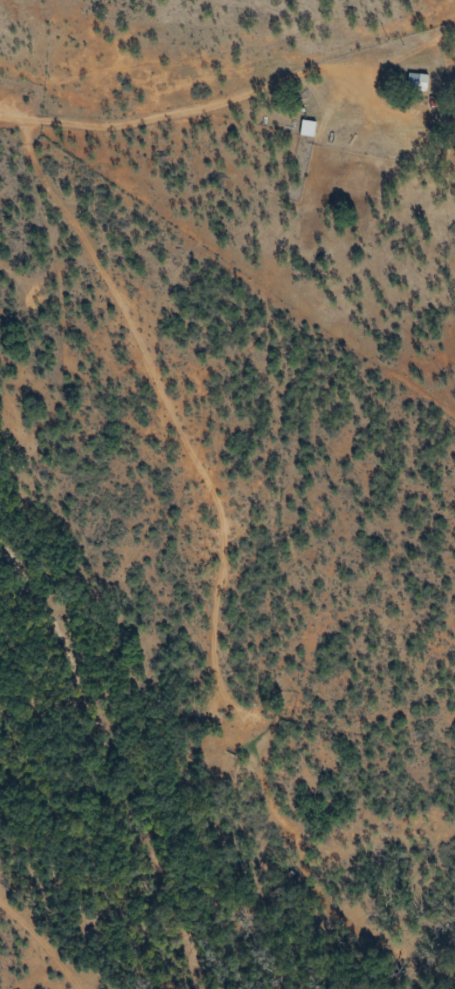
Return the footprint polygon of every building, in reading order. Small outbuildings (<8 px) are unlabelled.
[(429,91),(429,74),(409,73),(409,91),(429,91)]
